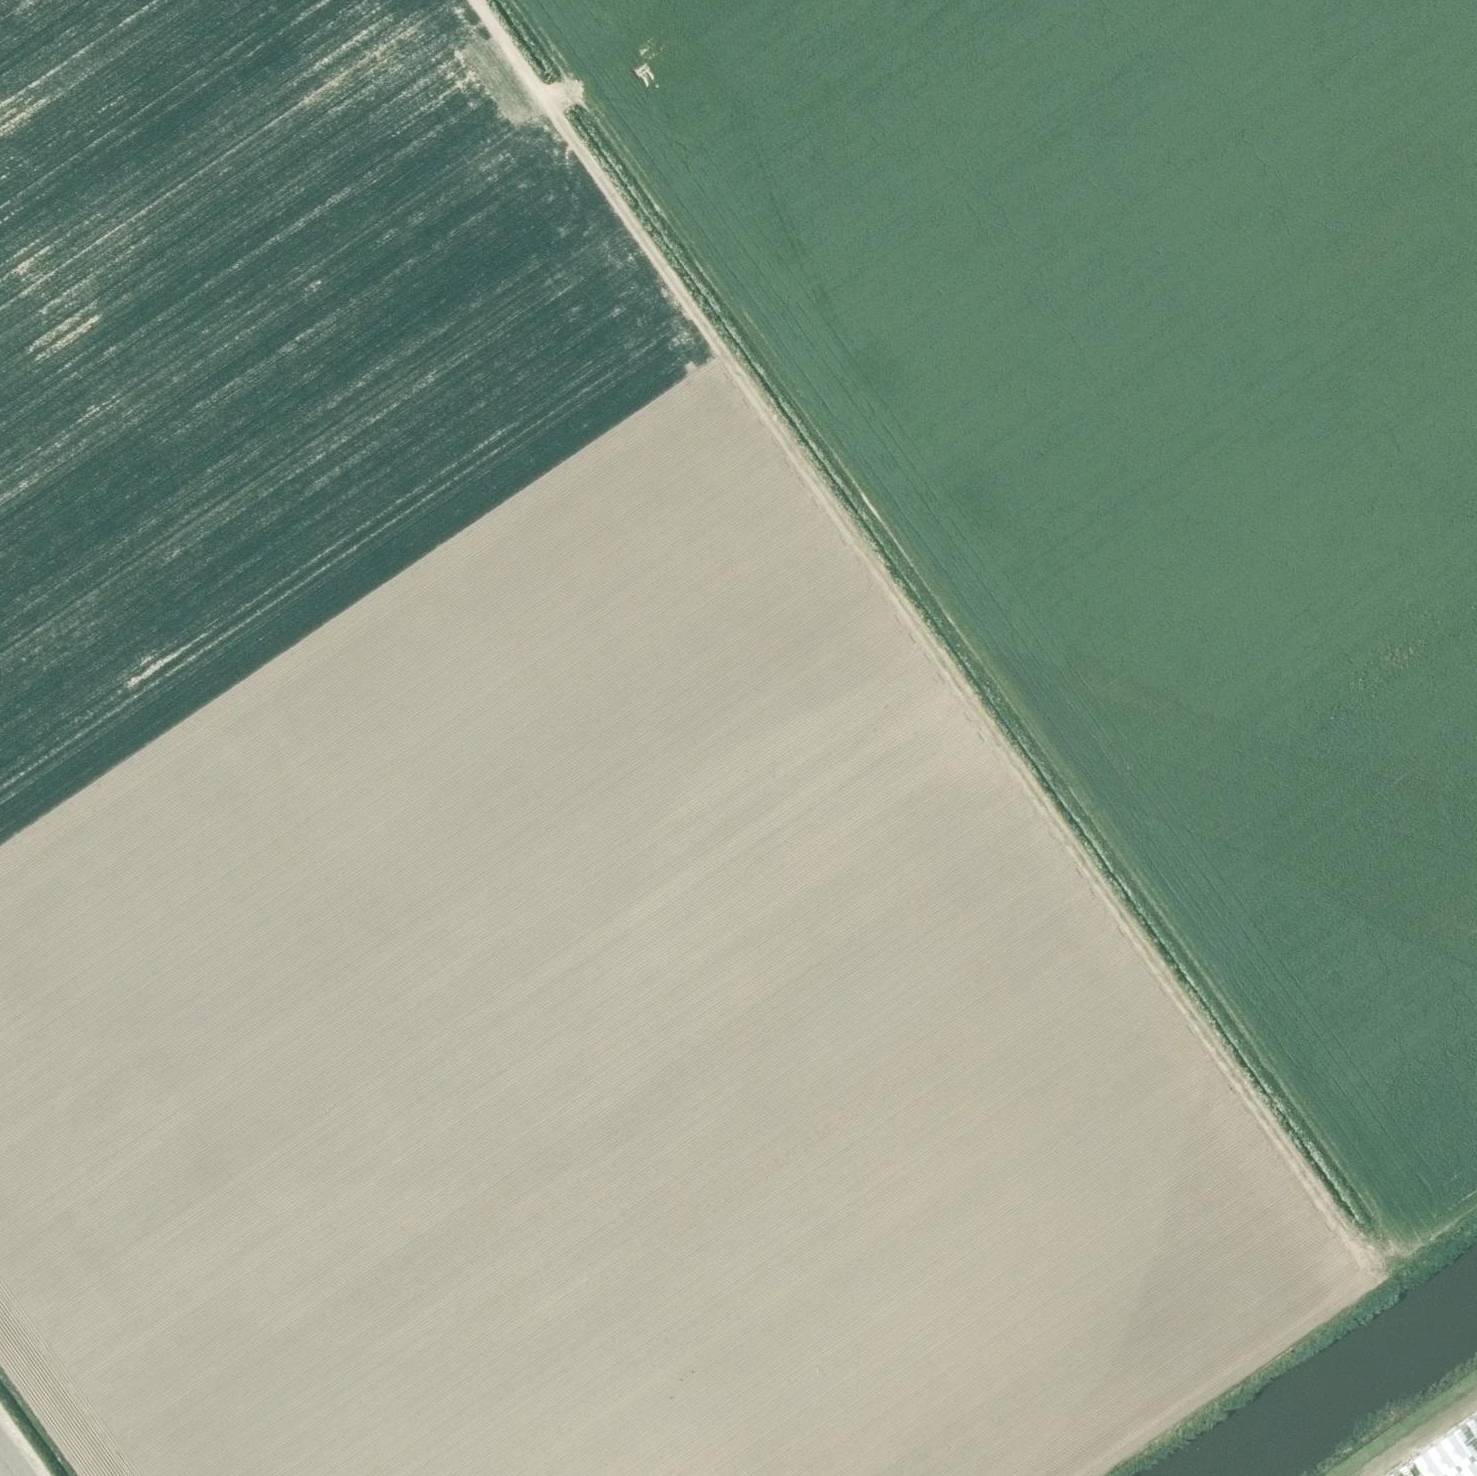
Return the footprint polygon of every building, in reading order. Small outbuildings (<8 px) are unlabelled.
[(1414,1456),(1428,1475),(1476,1475),(1476,1412),(1414,1456)]
